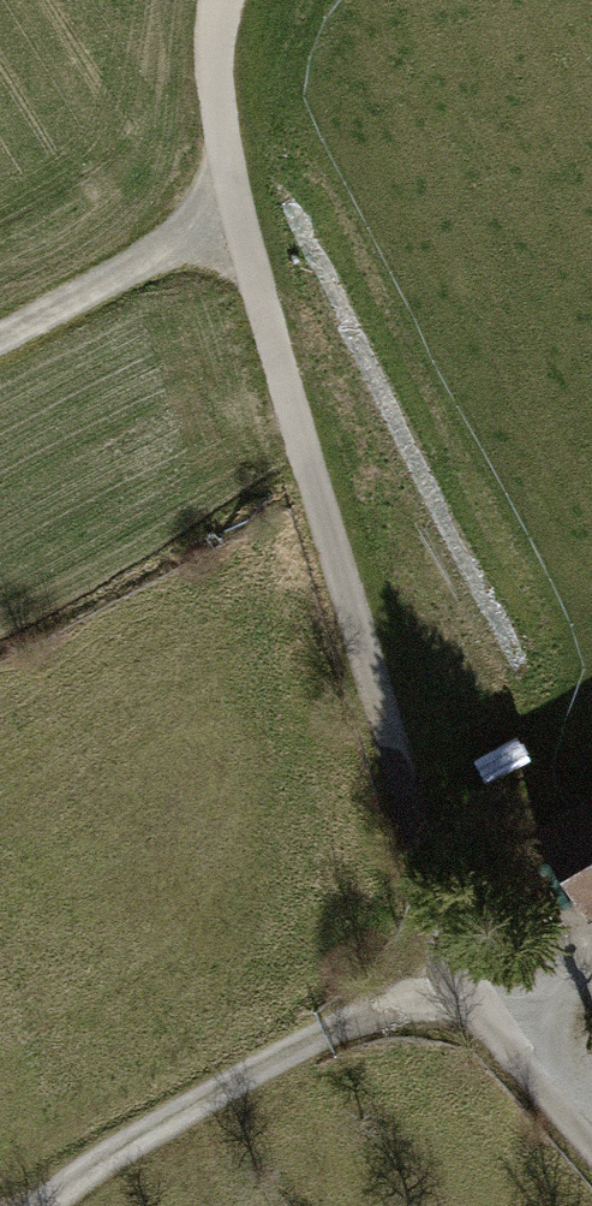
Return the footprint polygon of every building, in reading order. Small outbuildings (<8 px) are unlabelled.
[(524,822),(579,914),(591,906),(591,782),(524,822)]
